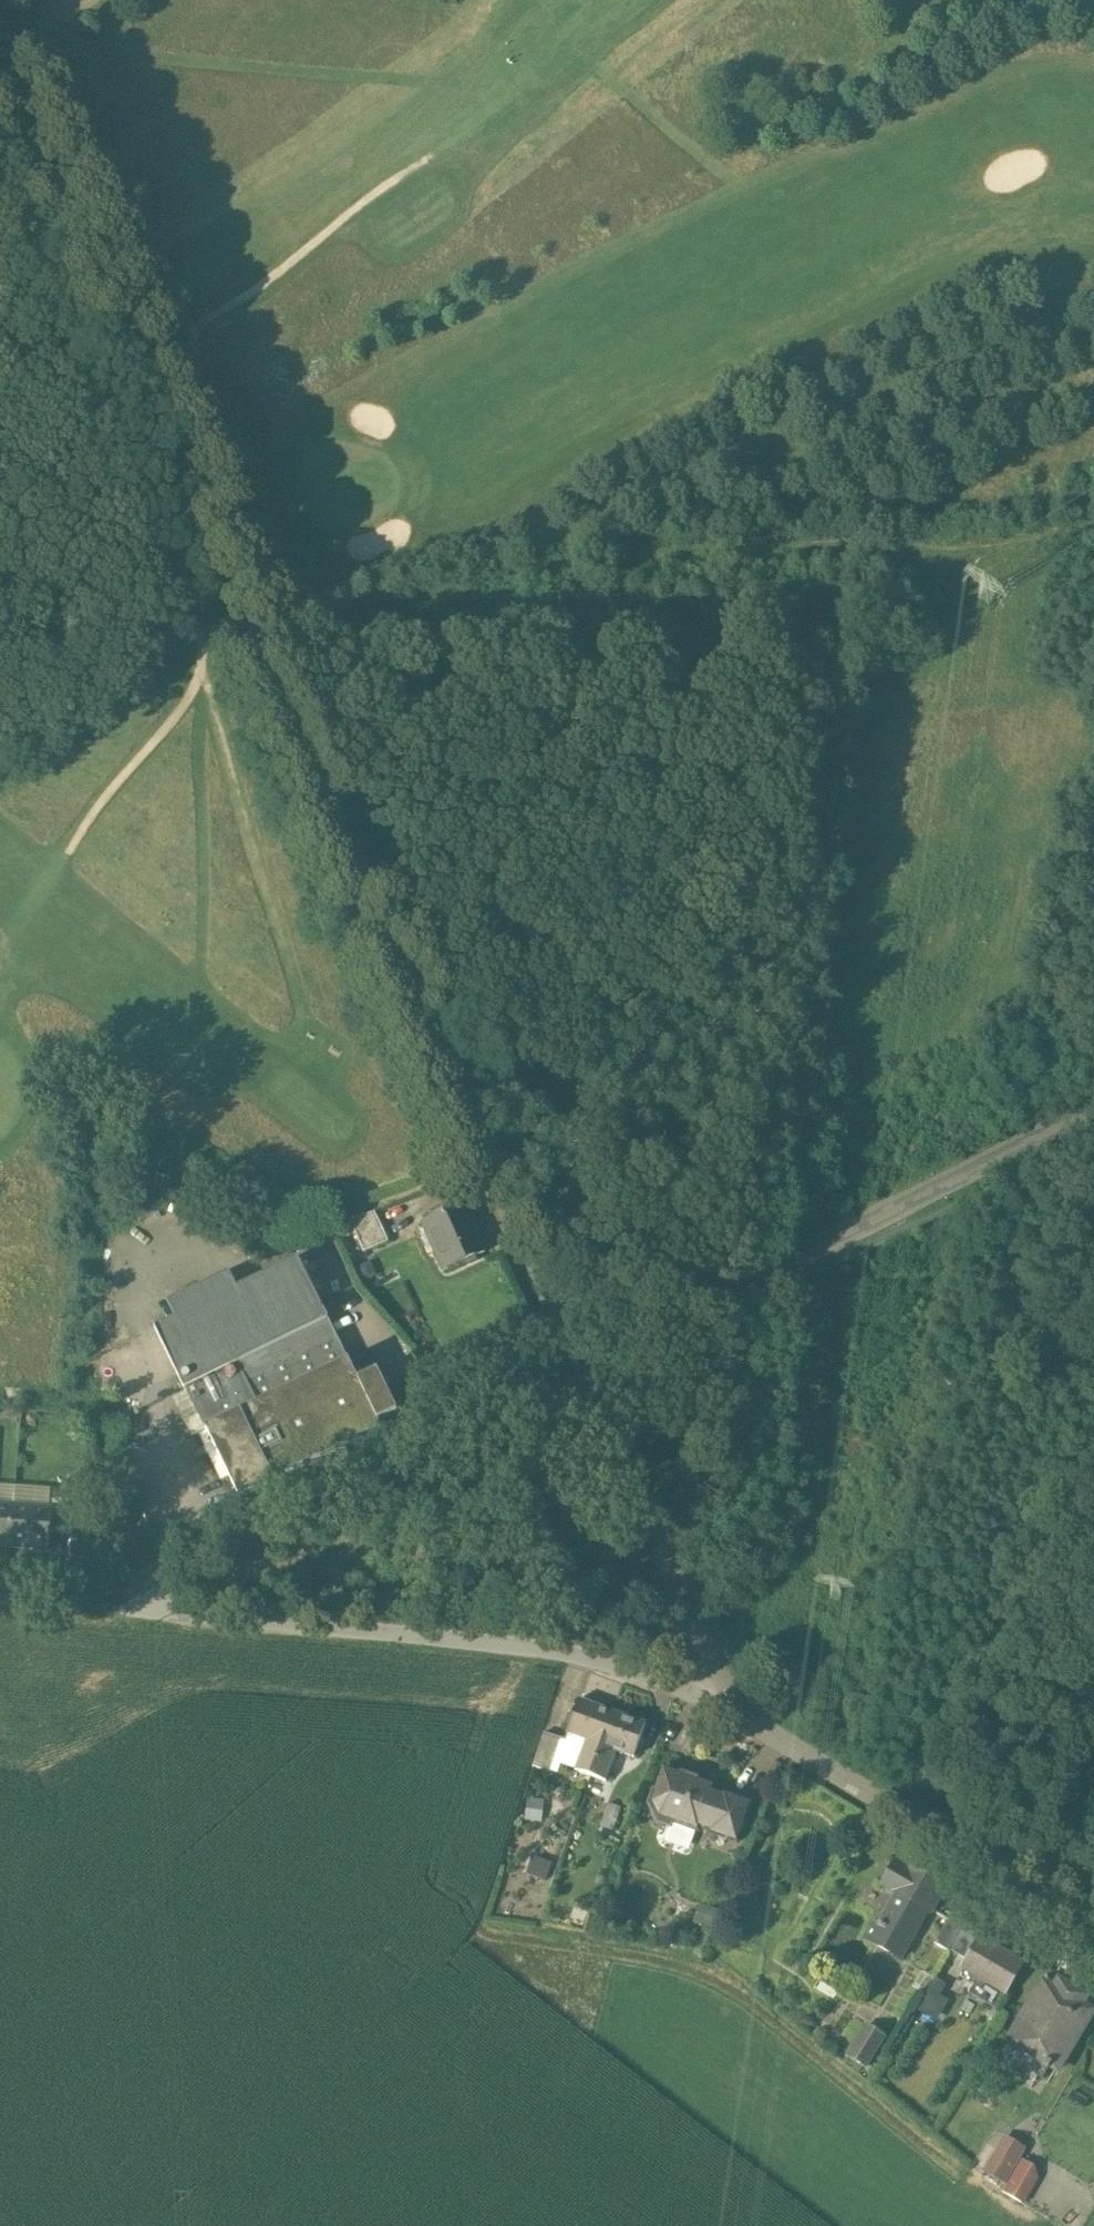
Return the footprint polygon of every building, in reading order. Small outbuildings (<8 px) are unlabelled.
[(479,1256),(460,1206),(424,1220),(435,1248),(428,1251),(437,1273),(479,1256)] [(375,1213),(351,1224),(365,1253),(388,1242),(375,1213)] [(296,1259),(153,1330),(183,1391),(185,1390),(184,1389),(235,1364),(326,1319),(296,1259)] [(326,1319),(235,1364),(257,1407),(347,1362),(326,1319)] [(235,1364),(184,1389),(185,1390),(239,1500),(381,1429),(357,1383),(347,1362),(257,1407),(235,1364)] [(377,1373),(357,1383),(378,1423),(397,1414),(377,1373)] [(46,1509),(11,1505),(8,1547),(22,1549),(23,1545),(47,1548),(48,1533),(68,1535),(70,1509),(70,1504),(47,1501),(46,1509)] [(0,1504),(0,1546),(8,1547),(11,1505),(0,1504)] [(85,1511),(70,1509),(68,1535),(83,1537),(85,1511)] [(613,1715),(580,1703),(568,1736),(586,1743),(576,1772),(591,1778),(613,1715)] [(646,1727),(613,1715),(591,1778),(606,1783),(615,1756),(614,1753),(634,1760),(646,1727)] [(559,1741),(543,1735),(532,1768),(549,1774),(559,1741)] [(712,1788),(694,1781),(693,1783),(680,1778),(680,1776),(662,1770),(654,1791),(656,1792),(652,1805),(658,1819),(668,1823),(676,1819),(696,1826),(693,1833),(696,1834),(697,1829),(708,1833),(707,1835),(735,1845),(749,1805),(722,1795),(721,1797),(710,1793),(712,1788)] [(621,1809),(608,1805),(601,1826),(614,1830),(621,1809)] [(546,1863),(533,1858),(527,1875),(540,1879),(546,1863)] [(940,1892),(909,1874),(909,1875),(893,1866),(882,1885),(897,1894),(878,1927),(873,1924),(863,1940),(899,1961),(940,1892)] [(962,1895),(935,1943),(949,1951),(961,1930),(976,1903),(962,1895)] [(989,1911),(976,1903),(961,1930),(978,1940),(980,1937),(983,1933),(979,1930),(989,1911)] [(1023,1962),(980,1937),(978,1940),(962,1968),(1005,1994),(1023,1962)] [(934,1975),(921,2008),(940,2016),(948,1996),(941,1993),(946,1980),(934,1975)] [(1080,2007),(1068,2000),(1072,1993),(1071,1992),(1070,1994),(1045,1979),(1010,2039),(1036,2054),(1034,2058),(1044,2064),(1039,2073),(1044,2076),(1049,2068),(1057,2072),(1088,2018),(1077,2011),(1080,2007)] [(884,2035),(867,2025),(849,2055),(866,2065),(884,2035)] [(1012,2143),(1002,2145),(987,2172),(1006,2183),(1025,2151),(1012,2143)] [(1040,2172),(1021,2161),(1005,2187),(1024,2198),(1040,2172)]
